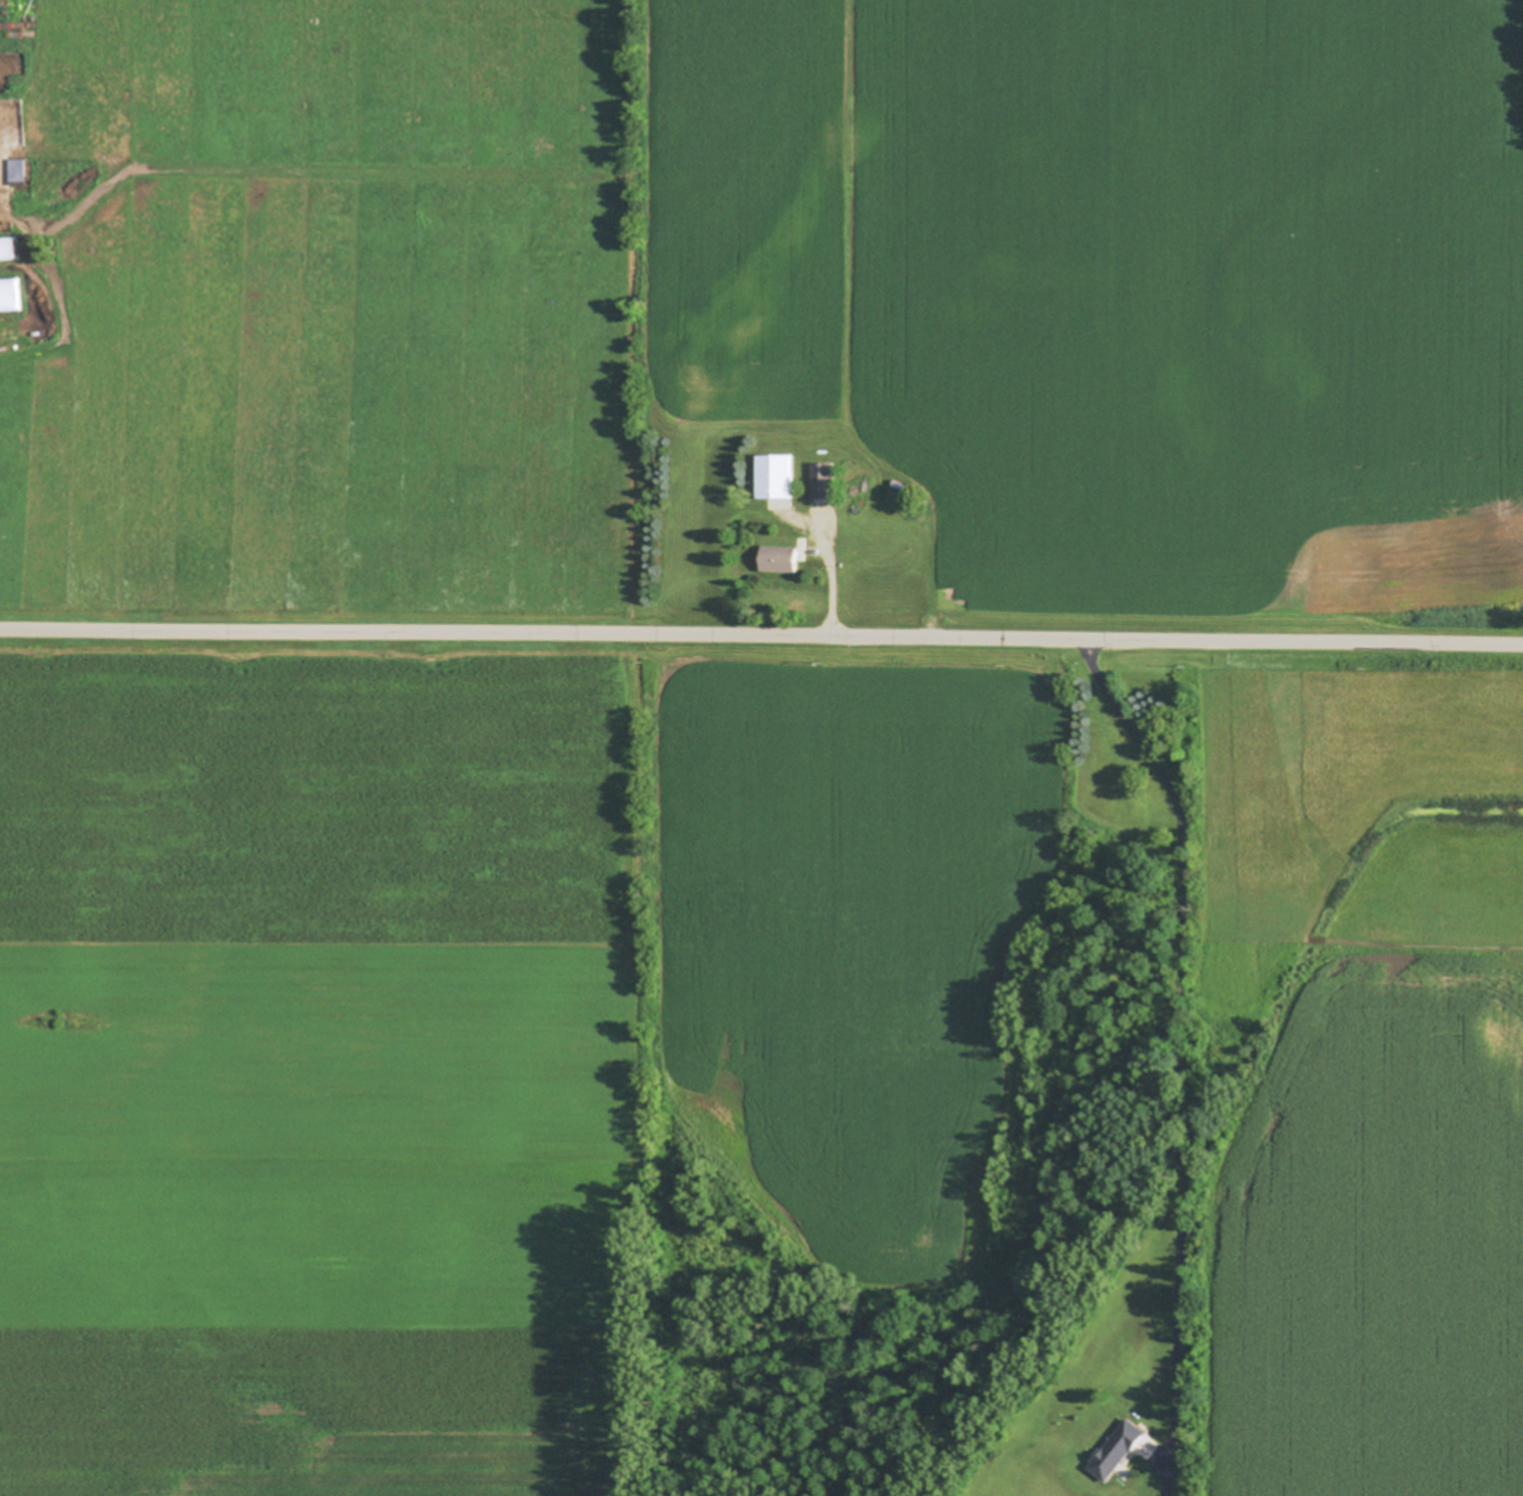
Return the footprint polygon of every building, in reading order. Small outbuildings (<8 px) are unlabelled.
[(28,182),(11,183),(10,159),(27,159),(28,182)] [(19,256),(0,257),(0,235),(18,234),(19,256)] [(22,313),(0,314),(0,281),(20,280),(22,313)] [(793,454),(792,494),(759,494),(760,454),(793,454)] [(835,463),(835,497),(812,497),(812,463),(835,463)] [(910,485),(908,490),(893,485),(895,479),(910,485)] [(907,500),(897,514),(893,510),(902,497),(907,500)] [(797,547),(796,571),(761,569),(763,545),(797,547)] [(1149,1432),(1110,1481),(1092,1466),(1097,1460),(1094,1458),(1103,1447),(1105,1449),(1130,1417),(1149,1432)]
